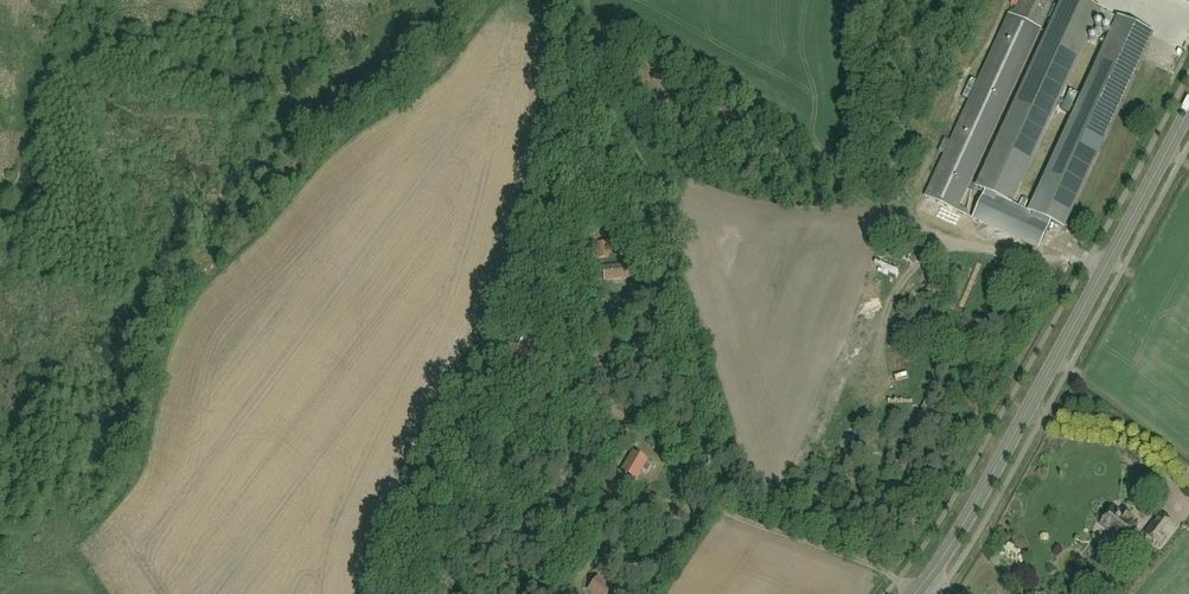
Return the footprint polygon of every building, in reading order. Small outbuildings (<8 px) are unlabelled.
[(1011,12),(926,196),(957,210),(1054,0),(1021,0),(1015,14),(1011,12)] [(1065,2),(979,189),(986,192),(974,218),(1040,248),(1051,222),(1063,227),(1151,34),(1120,20),(1099,10),(1077,0),(1061,0),(1065,2)] [(969,99),(978,79),(972,77),(963,96),(969,99)] [(608,243),(596,244),(597,259),(609,259),(608,243)] [(629,276),(628,265),(603,267),(604,280),(613,279),(613,277),(622,276),(623,278),(627,278),(627,276),(629,276)] [(633,453),(622,472),(634,480),(646,461),(633,453)] [(1131,522),(1133,519),(1123,511),(1121,514),(1114,509),(1103,525),(1112,532),(1109,535),(1119,543),(1122,539),(1124,541),(1135,526),(1131,522)] [(1159,545),(1174,527),(1160,517),(1146,535),(1159,545)] [(666,550),(660,549),(657,551),(655,563),(657,567),(662,568),(666,566),(668,553),(666,550)] [(598,578),(588,590),(593,593),(615,593),(616,592),(598,578)]
